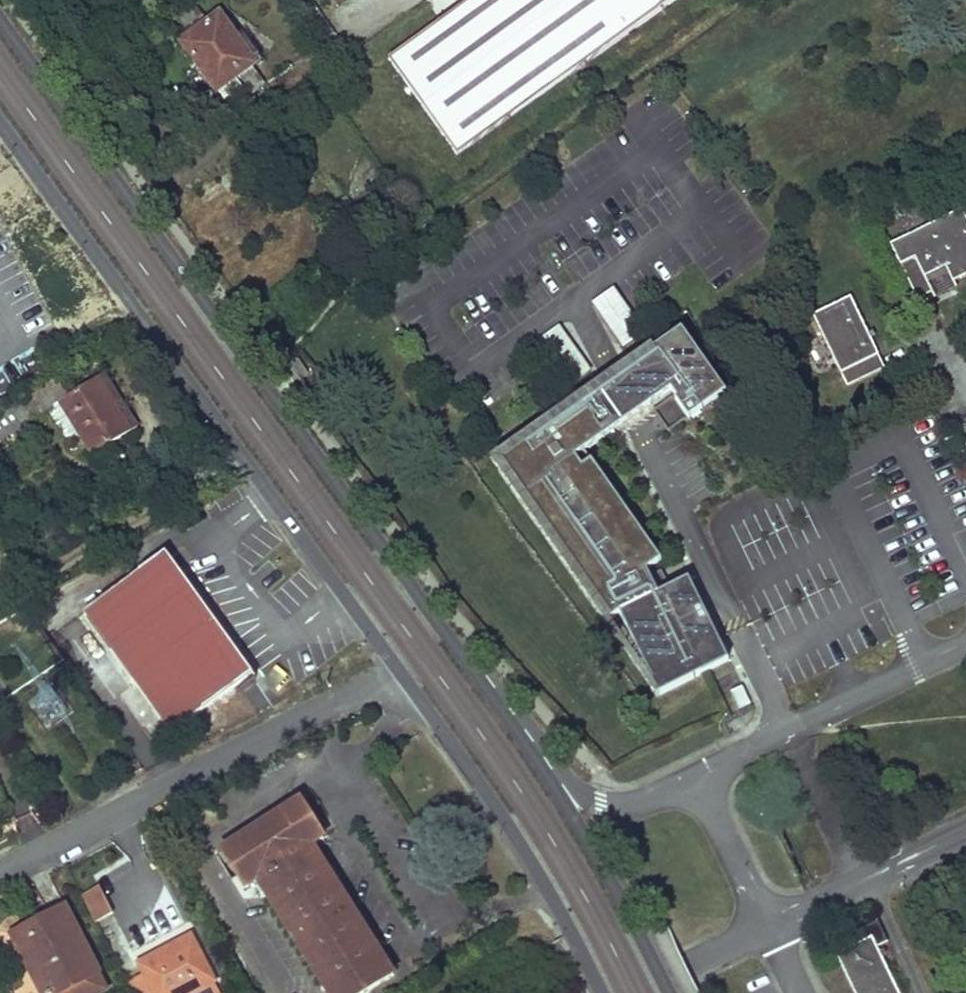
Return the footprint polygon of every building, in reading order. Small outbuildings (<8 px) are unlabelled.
[(394,69),(458,157),(675,0),(472,0),(388,60),(394,69)] [(186,8),(169,21),(177,34),(195,22),(186,8)] [(195,22),(177,34),(225,102),(244,90),(235,77),(254,63),(220,15),(200,30),(195,22)] [(147,21),(135,30),(142,41),(153,32),(147,21)] [(891,245),(918,299),(932,293),(926,278),(946,269),(952,283),(965,276),(965,217),(963,210),(891,245)] [(645,338),(614,290),(593,304),(624,351),(645,338)] [(851,298),(812,317),(847,387),(885,369),(851,298)] [(728,390),(684,326),(679,334),(723,397),(728,390)] [(591,373),(560,328),(539,342),(570,387),(591,373)] [(582,476),(574,464),(639,420),(674,391),(680,399),(678,401),(691,419),(723,397),(679,334),(616,376),(493,462),(608,620),(618,615),(656,701),(707,678),(730,667),(688,587),(658,601),(652,589),(647,578),(659,569),(592,470),(582,476)] [(0,413),(0,442),(51,409),(62,401),(80,430),(96,455),(128,435),(95,381),(70,397),(57,376),(0,413)] [(62,401),(51,409),(69,437),(80,430),(62,401)] [(180,577),(99,636),(170,734),(226,693),(225,691),(249,674),(180,577)] [(47,725),(69,705),(55,690),(33,710),(47,725)] [(223,851),(247,888),(257,882),(276,911),(328,992),(366,992),(394,976),(336,882),(314,846),(324,840),(300,803),(223,851)] [(15,935),(44,992),(103,992),(107,991),(65,909),(15,935)] [(876,922),(856,932),(860,944),(871,938),(876,948),(887,944),(876,922)] [(141,965),(146,974),(127,984),(132,992),(220,992),(192,938),(141,965)] [(835,956),(853,992),(899,992),(876,948),(871,938),(860,944),(835,956)]
